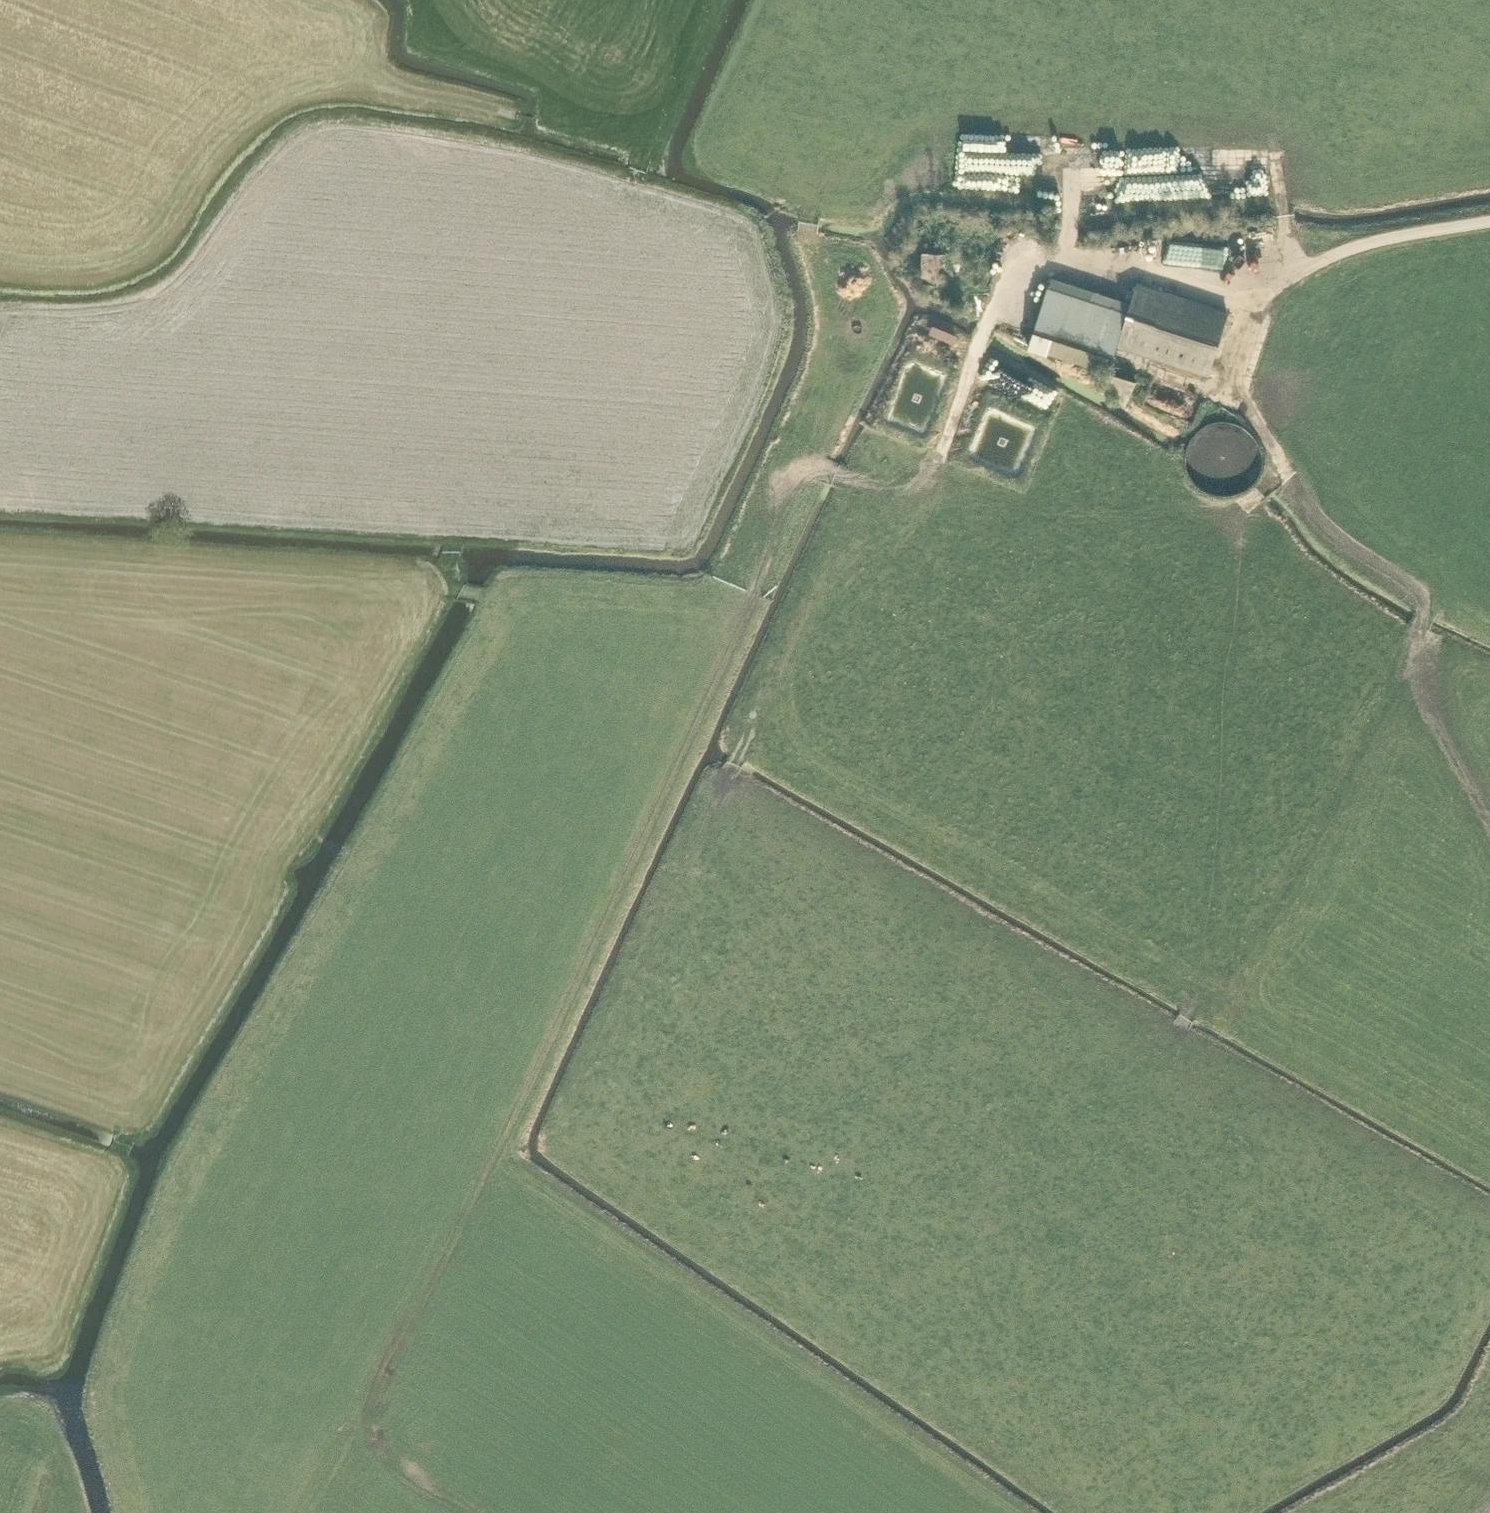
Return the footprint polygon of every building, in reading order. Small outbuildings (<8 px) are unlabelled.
[(1193,174),(1193,162),(1158,163),(1159,175),(1193,174)] [(938,284),(940,253),(922,251),(920,283),(938,284)] [(1047,352),(1105,371),(1116,335),(1120,337),(1117,345),(1207,374),(1228,311),(1138,282),(1129,310),(1047,285),(1040,307),(1029,344),(1028,347),(1047,352)] [(1136,381),(1105,371),(1099,389),(1125,403),(1136,381)] [(1263,463),(1263,458),(1263,453),(1263,451),(1261,445),(1257,437),(1253,433),(1249,428),(1244,425),(1235,421),(1232,420),(1229,420),(1220,420),(1217,420),(1212,422),(1210,423),(1208,424),(1205,425),(1203,426),(1201,427),(1199,429),(1197,431),(1196,433),(1194,435),(1192,437),(1191,440),(1188,446),(1187,449),(1186,458),(1187,467),(1189,470),(1189,473),(1191,476),(1192,479),(1194,481),(1196,483),(1197,485),(1199,487),(1203,490),(1205,491),(1208,493),(1210,493),(1218,496),(1221,496),(1229,496),(1232,496),(1235,495),(1244,491),(1249,488),(1251,485),(1254,483),(1255,481),(1257,479),(1261,471),(1262,468),(1263,465),(1263,463)]
